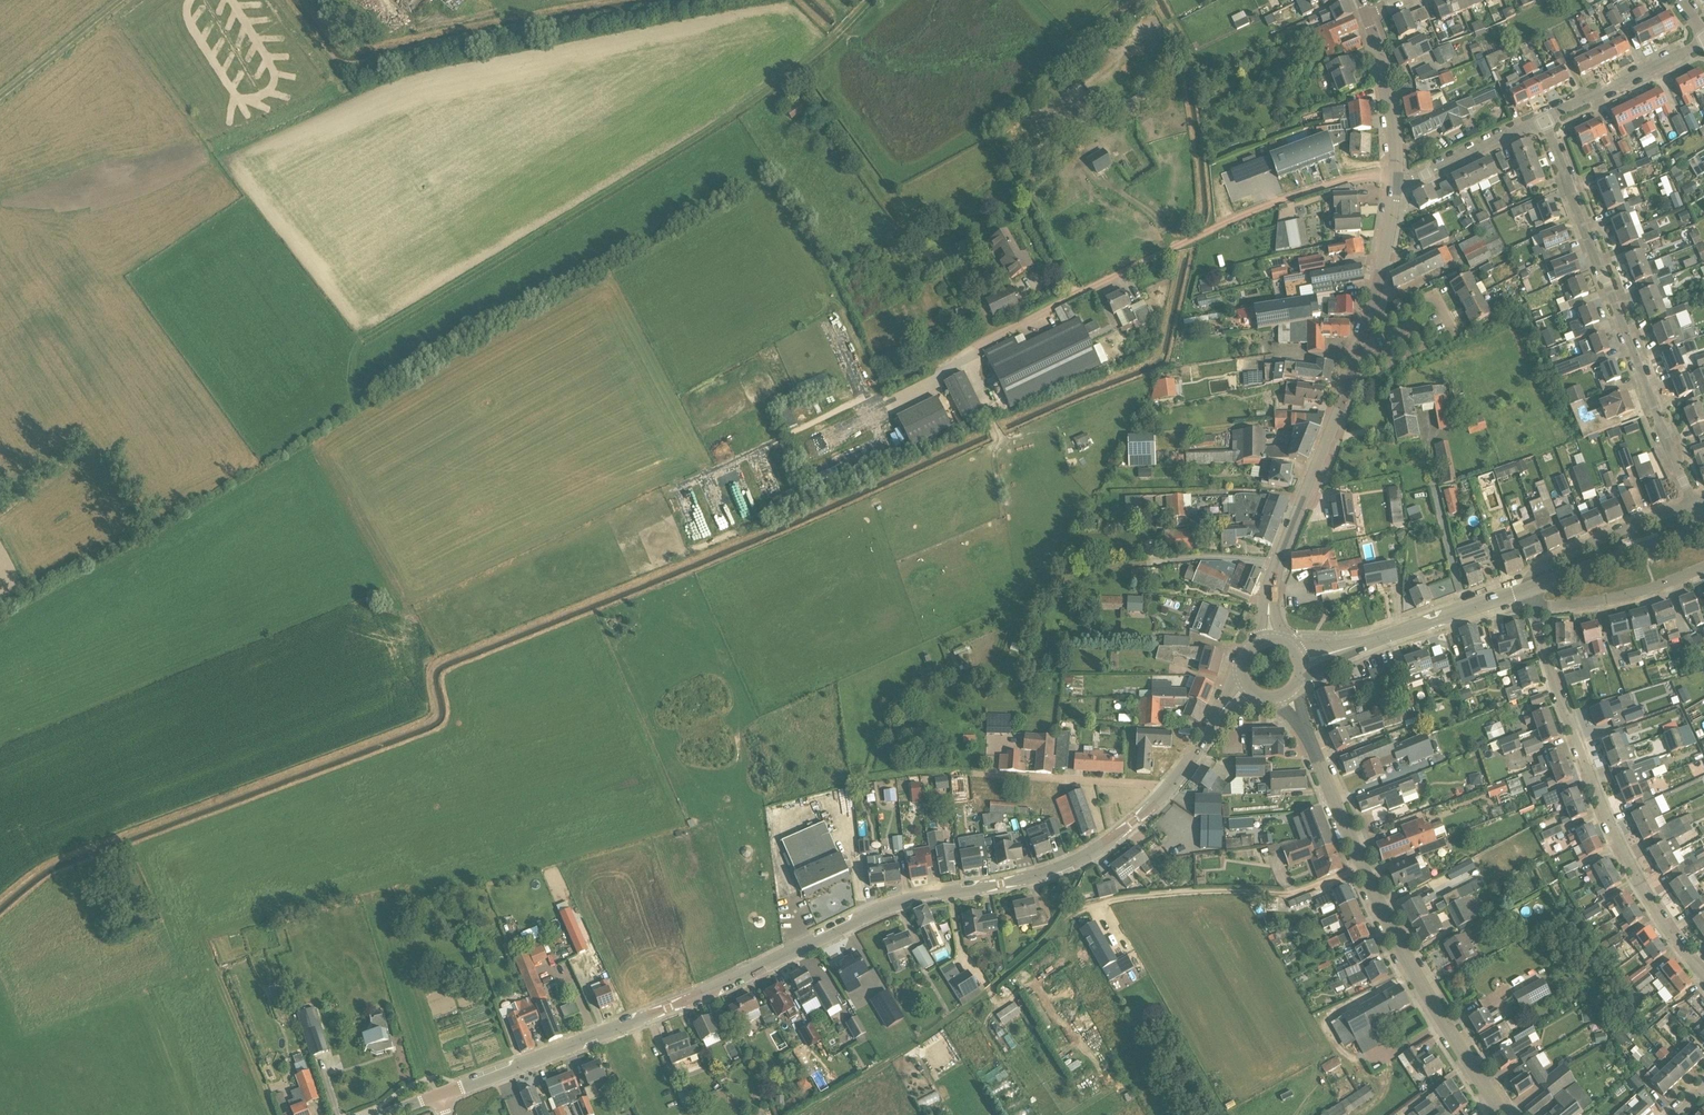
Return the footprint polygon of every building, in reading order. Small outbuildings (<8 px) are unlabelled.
[(1296,4),(1300,11),(1321,1),(1324,7),(1337,0),(1303,0),(1298,3),(1296,4)] [(1444,0),(1434,4),(1441,21),(1451,17),(1444,0)] [(1444,0),(1451,17),(1461,13),(1455,0),(1444,0)] [(1461,13),(1471,9),(1467,0),(1455,0),(1461,13)] [(1471,9),(1480,5),(1478,0),(1467,0),(1471,9)] [(1626,2),(1617,6),(1622,16),(1631,12),(1626,2)] [(1347,4),(1344,5),(1308,20),(1310,24),(1321,19),(1323,24),(1334,19),(1336,24),(1353,17),(1347,4)] [(1610,14),(1616,11),(1613,5),(1607,8),(1610,14)] [(1508,10),(1511,18),(1516,16),(1513,8),(1508,10)] [(1657,20),(1652,23),(1648,15),(1646,16),(1642,8),(1638,10),(1646,26),(1654,41),(1665,36),(1657,20)] [(1418,18),(1420,23),(1429,20),(1424,9),(1408,15),(1394,21),(1401,38),(1415,32),(1411,22),(1418,18)] [(1508,10),(1502,12),(1506,21),(1511,18),(1508,10)] [(1646,26),(1638,10),(1633,12),(1637,20),(1635,21),(1639,28),(1633,32),(1641,48),(1654,41),(1646,26)] [(1610,14),(1607,15),(1614,28),(1622,23),(1616,11),(1610,14)] [(1670,14),(1657,20),(1665,36),(1677,30),(1670,14)] [(1273,15),(1265,19),(1269,27),(1277,23),(1273,15)] [(1328,59),(1344,52),(1341,47),(1338,39),(1358,30),(1353,17),(1336,24),(1317,31),(1322,45),(1328,59)] [(1235,25),(1237,30),(1249,24),(1247,19),(1235,25)] [(1482,21),(1477,23),(1480,32),(1485,30),(1482,21)] [(1480,32),(1477,23),(1472,26),(1475,34),(1480,32)] [(1591,36),(1585,24),(1580,26),(1582,31),(1589,45),(1582,49),(1586,57),(1593,71),(1605,64),(1591,36)] [(1461,25),(1456,27),(1459,35),(1464,33),(1461,25)] [(1459,35),(1456,27),(1450,29),(1454,37),(1459,35)] [(1620,32),(1617,33),(1608,37),(1611,45),(1617,59),(1630,53),(1620,32)] [(1611,45),(1605,48),(1600,39),(1599,40),(1596,34),(1591,36),(1605,64),(1617,59),(1611,45)] [(1302,45),(1310,41),(1307,36),(1300,40),(1302,45)] [(1424,36),(1408,43),(1409,47),(1394,55),(1401,69),(1417,61),(1415,57),(1430,49),(1424,36)] [(1361,38),(1350,43),(1354,52),(1364,48),(1361,38)] [(1554,40),(1548,43),(1552,51),(1554,55),(1560,52),(1554,40)] [(1548,53),(1552,51),(1548,43),(1544,45),(1548,53)] [(1449,44),(1444,47),(1434,52),(1440,65),(1456,58),(1449,44)] [(1479,45),(1470,48),(1472,55),(1481,51),(1479,45)] [(1505,50),(1486,59),(1491,71),(1500,67),(1499,64),(1509,60),(1505,50)] [(1593,71),(1586,57),(1579,60),(1576,53),(1570,56),(1580,77),(1593,71)] [(1209,64),(1211,70),(1225,64),(1222,58),(1209,64)] [(1349,71),(1355,69),(1350,58),(1327,68),(1331,78),(1332,77),(1339,94),(1356,87),(1349,71)] [(1559,61),(1554,63),(1557,71),(1549,74),(1556,88),(1569,82),(1559,61)] [(1430,63),(1415,70),(1420,83),(1435,76),(1430,63)] [(1534,64),(1529,66),(1532,73),(1537,71),(1534,64)] [(1532,73),(1529,66),(1524,68),(1527,75),(1532,73)] [(1687,78),(1695,93),(1703,88),(1703,80),(1700,72),(1687,78)] [(1451,73),(1438,78),(1442,88),(1455,83),(1451,73)] [(1556,88),(1549,74),(1536,81),(1543,95),(1556,88)] [(1675,84),(1686,107),(1688,106),(1691,104),(1687,96),(1695,93),(1687,78),(1675,84)] [(1523,87),(1520,80),(1510,85),(1506,87),(1516,108),(1530,101),(1523,87)] [(1531,83),(1523,87),(1530,101),(1543,95),(1536,81),(1531,83)] [(1497,98),(1492,89),(1481,94),(1485,103),(1497,98)] [(1660,91),(1648,97),(1655,112),(1662,108),(1665,116),(1671,114),(1660,91)] [(1427,116),(1433,113),(1431,105),(1429,96),(1404,101),(1408,120),(1427,116)] [(1648,97),(1635,103),(1642,117),(1655,112),(1648,97)] [(1460,120),(1470,116),(1467,111),(1474,108),(1472,99),(1455,105),(1454,104),(1409,126),(1415,140),(1441,128),(1444,135),(1463,126),(1460,120)] [(1635,103),(1623,109),(1630,123),(1634,132),(1642,129),(1641,128),(1646,126),(1642,117),(1635,103)] [(1332,109),(1333,122),(1340,121),(1352,119),(1351,117),(1359,116),(1359,118),(1363,118),(1363,115),(1369,115),(1368,105),(1332,109)] [(1623,109),(1611,115),(1622,137),(1627,135),(1623,127),(1630,123),(1623,109)] [(1281,113),(1273,114),(1274,122),(1283,121),(1281,113)] [(1684,118),(1691,133),(1703,127),(1697,113),(1693,115),(1693,114),(1684,118)] [(1341,126),(1326,128),(1327,135),(1357,131),(1371,130),(1369,115),(1363,115),(1363,118),(1359,118),(1359,116),(1351,117),(1352,119),(1340,121),(1341,126)] [(1680,116),(1671,121),(1679,137),(1689,133),(1680,116)] [(1587,126),(1594,143),(1601,139),(1605,148),(1611,145),(1599,120),(1587,126)] [(1651,123),(1647,125),(1651,134),(1656,131),(1651,123)] [(1651,134),(1647,125),(1646,126),(1641,128),(1642,129),(1645,137),(1651,134)] [(1587,126),(1574,132),(1586,157),(1592,154),(1588,146),(1594,143),(1587,126)] [(1470,128),(1465,129),(1469,137),(1478,133),(1477,129),(1471,131),(1470,128)] [(1327,135),(1332,148),(1349,141),(1349,140),(1352,140),(1351,156),(1361,157),(1361,155),(1370,155),(1370,139),(1362,138),(1357,137),(1357,131),(1327,135)] [(1275,155),(1270,157),(1272,161),(1278,176),(1283,174),(1287,173),(1311,164),(1334,155),(1332,148),(1327,135),(1322,137),(1317,138),(1299,145),(1282,152),(1275,155)] [(1529,142),(1511,148),(1515,158),(1533,151),(1529,142)] [(1624,142),(1618,144),(1624,157),(1630,154),(1624,142)] [(1660,153),(1656,145),(1644,150),(1648,158),(1660,153)] [(1111,166),(1103,151),(1090,159),(1098,174),(1111,166)] [(1533,151),(1515,158),(1519,168),(1537,161),(1533,151)] [(1678,165),(1688,160),(1684,152),(1674,158),(1678,165)] [(1501,154),(1495,156),(1499,164),(1504,162),(1501,154)] [(1620,154),(1612,158),(1618,170),(1626,166),(1620,154)] [(1231,172),(1232,176),(1272,161),(1270,157),(1231,172)] [(1480,164),(1488,181),(1498,176),(1489,159),(1480,164)] [(1623,177),(1637,172),(1637,170),(1651,165),(1648,159),(1635,165),(1635,164),(1604,176),(1605,177),(1607,182),(1598,186),(1602,199),(1619,193),(1628,189),(1623,177)] [(1537,161),(1519,168),(1523,178),(1541,171),(1537,161)] [(1499,164),(1503,172),(1508,169),(1504,162),(1499,164)] [(1703,175),(1703,163),(1702,164),(1692,170),(1697,179),(1703,175)] [(1470,168),(1478,185),(1488,181),(1480,164),(1470,168)] [(1605,166),(1593,171),(1596,179),(1608,173),(1605,166)] [(1470,168),(1461,173),(1469,190),(1478,185),(1470,168)] [(1541,171),(1523,178),(1526,188),(1545,181),(1541,171)] [(1461,173),(1451,178),(1459,194),(1469,190),(1461,173)] [(1681,173),(1674,177),(1677,183),(1685,178),(1681,173)] [(1667,197),(1671,195),(1675,206),(1684,203),(1679,192),(1677,193),(1669,175),(1660,179),(1667,197)] [(1508,177),(1503,179),(1507,187),(1512,185),(1508,177)] [(1448,182),(1440,186),(1442,191),(1434,195),(1430,188),(1413,196),(1420,210),(1448,197),(1450,202),(1456,199),(1454,194),(1448,182)] [(1686,197),(1694,192),(1690,184),(1682,189),(1686,197)] [(1511,195),(1516,192),(1512,185),(1507,187),(1511,195)] [(1602,199),(1607,212),(1617,208),(1619,213),(1631,209),(1642,204),(1640,198),(1629,202),(1629,204),(1624,205),(1619,193),(1602,199)] [(1356,194),(1334,195),(1334,208),(1337,208),(1337,213),(1355,212),(1355,207),(1357,207),(1356,194)] [(1499,203),(1503,211),(1508,208),(1504,200),(1499,203)] [(1535,201),(1511,212),(1515,219),(1538,209),(1535,201)] [(1553,202),(1538,208),(1542,219),(1533,223),(1536,228),(1544,225),(1545,226),(1559,220),(1553,202)] [(1499,203),(1494,205),(1497,213),(1503,211),(1499,203)] [(1458,208),(1461,215),(1466,212),(1463,206),(1458,208)] [(1636,213),(1633,214),(1631,209),(1619,213),(1621,219),(1611,222),(1616,235),(1633,229),(1640,226),(1636,213)] [(1337,217),(1335,217),(1336,233),(1360,232),(1359,216),(1355,216),(1355,212),(1337,213),(1337,217)] [(1481,214),(1485,222),(1490,220),(1486,212),(1481,214)] [(1682,224),(1690,220),(1687,212),(1679,216),(1682,224)] [(1481,214),(1476,217),(1480,225),(1485,222),(1481,214)] [(1431,217),(1419,223),(1420,226),(1412,229),(1413,231),(1412,232),(1415,238),(1416,237),(1419,243),(1426,239),(1430,248),(1449,239),(1444,228),(1438,231),(1431,217)] [(1465,230),(1473,224),(1468,219),(1461,225),(1465,230)] [(1295,221),(1286,223),(1291,249),(1300,247),(1295,221)] [(1489,221),(1475,228),(1483,243),(1463,253),(1471,269),(1506,251),(1489,221)] [(1568,243),(1563,229),(1541,237),(1540,235),(1532,239),(1535,249),(1539,247),(1544,260),(1562,254),(1559,247),(1568,243)] [(1641,237),(1642,240),(1638,242),(1633,229),(1616,235),(1621,248),(1630,245),(1632,249),(1645,244),(1660,239),(1657,232),(1641,237)] [(1703,242),(1697,229),(1692,232),(1692,233),(1689,235),(1695,246),(1703,242)] [(1006,234),(991,242),(1012,279),(1027,270),(1006,234)] [(1362,242),(1328,248),(1329,256),(1337,254),(1337,253),(1344,252),(1346,259),(1365,256),(1362,242)] [(1642,252),(1647,250),(1645,244),(1632,249),(1634,255),(1625,258),(1630,271),(1647,265),(1642,252)] [(1700,249),(1703,259),(1703,246),(1703,244),(1696,247),(1697,250),(1700,249)] [(1452,261),(1446,248),(1390,275),(1394,290),(1452,261)] [(1574,258),(1565,261),(1562,254),(1544,260),(1550,274),(1548,275),(1551,283),(1579,273),(1574,258)] [(1324,263),(1323,259),(1299,263),(1299,267),(1301,274),(1325,270),(1324,263)] [(1647,265),(1630,271),(1635,284),(1644,281),(1646,286),(1671,276),(1669,269),(1658,273),(1654,262),(1647,265)] [(1520,273),(1526,270),(1522,263),(1516,266),(1520,273)] [(1493,270),(1490,264),(1480,270),(1483,276),(1493,270)] [(1361,265),(1292,278),(1284,279),(1288,302),(1288,303),(1316,298),(1316,297),(1334,295),(1332,287),(1364,282),(1361,265)] [(1279,270),(1281,280),(1288,278),(1286,268),(1279,270)] [(1526,270),(1519,273),(1523,280),(1529,277),(1526,270)] [(1475,287),(1476,286),(1470,275),(1450,286),(1456,297),(1457,296),(1467,314),(1466,315),(1472,326),(1491,316),(1486,305),(1485,305),(1475,287)] [(1671,276),(1646,286),(1648,291),(1639,295),(1644,308),(1660,301),(1656,289),(1661,287),(1662,286),(1663,289),(1675,285),(1671,276)] [(1582,279),(1568,284),(1571,293),(1565,296),(1568,303),(1558,306),(1561,313),(1571,309),(1584,304),(1582,298),(1588,295),(1582,279)] [(1202,295),(1213,293),(1212,284),(1200,286),(1202,295)] [(1011,289),(986,301),(994,317),(1018,305),(1011,289)] [(1123,293),(1107,300),(1114,316),(1122,312),(1128,326),(1137,322),(1140,327),(1147,324),(1146,321),(1151,318),(1146,308),(1134,314),(1123,293)] [(1206,297),(1198,299),(1200,308),(1208,306),(1206,297)] [(1308,321),(1345,321),(1345,318),(1354,318),(1354,300),(1337,299),(1337,303),(1329,303),(1329,305),(1322,305),(1322,307),(1318,307),(1316,298),(1288,303),(1288,302),(1254,309),(1257,327),(1279,325),(1308,321)] [(1511,305),(1508,299),(1498,304),(1501,311),(1511,305)] [(1660,301),(1644,308),(1649,321),(1658,317),(1660,322),(1673,318),(1671,313),(1673,311),(1668,299),(1661,302),(1660,301)] [(1401,300),(1394,304),(1396,309),(1404,306),(1401,300)] [(1082,331),(1068,304),(1056,311),(1064,327),(1019,348),(1015,338),(984,353),(1005,397),(1095,352),(1084,330),(1082,331)] [(1592,326),(1599,323),(1592,307),(1579,312),(1582,320),(1570,325),(1575,340),(1581,337),(1595,332),(1592,326)] [(963,309),(956,311),(958,318),(965,315),(963,309)] [(1095,321),(1086,324),(1089,332),(1098,329),(1095,321)] [(1350,322),(1345,322),(1345,321),(1308,321),(1279,325),(1257,327),(1258,331),(1279,327),(1279,344),(1308,344),(1308,353),(1324,353),(1325,338),(1349,339),(1350,322)] [(1682,338),(1684,343),(1697,339),(1692,325),(1680,330),(1676,321),(1653,330),(1660,348),(1675,342),(1675,340),(1682,338)] [(1548,331),(1542,334),(1547,348),(1553,346),(1548,331)] [(1603,354),(1610,351),(1603,335),(1589,340),(1594,353),(1555,368),(1559,378),(1606,360),(1603,354)] [(1680,358),(1686,356),(1684,348),(1663,356),(1669,373),(1684,367),(1680,358)] [(1552,358),(1559,355),(1557,350),(1550,352),(1552,358)] [(1695,359),(1698,368),(1703,365),(1703,356),(1695,359)] [(1334,365),(1315,362),(1314,369),(1285,365),(1285,367),(1264,366),(1265,385),(1283,383),(1284,377),(1332,384),(1334,365)] [(1614,382),(1621,379),(1614,363),(1600,368),(1605,381),(1599,383),(1601,388),(1604,393),(1617,388),(1614,382)] [(940,381),(959,421),(980,411),(961,371),(940,381)] [(1262,373),(1249,374),(1249,386),(1262,385),(1262,373)] [(1697,382),(1694,375),(1673,383),(1679,398),(1693,393),(1693,392),(1699,389),(1702,396),(1703,395),(1703,379),(1697,382)] [(1153,380),(1154,399),(1174,398),(1173,379),(1153,380)] [(1324,389),(1298,386),(1297,386),(1287,385),(1286,393),(1284,405),(1304,408),(1305,401),(1322,403),(1324,389)] [(1446,386),(1442,386),(1389,396),(1397,442),(1419,438),(1414,409),(1424,407),(1423,404),(1434,402),(1438,423),(1439,430),(1453,427),(1446,386)] [(1587,400),(1581,387),(1568,392),(1574,405),(1587,400)] [(1574,405),(1570,406),(1582,440),(1621,426),(1618,419),(1634,413),(1626,393),(1610,399),(1610,400),(1599,404),(1602,411),(1588,416),(1582,402),(1574,405)] [(933,398),(891,415),(904,446),(946,429),(933,398)] [(1700,406),(1697,399),(1687,403),(1690,410),(1684,412),(1690,428),(1693,427),(1697,437),(1703,435),(1703,418),(1700,407),(1700,406)] [(1295,430),(1320,431),(1325,414),(1318,414),(1318,418),(1292,416),(1292,412),(1274,413),(1275,421),(1275,429),(1295,430)] [(1482,416),(1465,422),(1470,435),(1487,429),(1482,416)] [(1633,434),(1630,427),(1624,429),(1626,436),(1633,434)] [(1610,440),(1622,435),(1619,428),(1607,432),(1610,440)] [(1320,431),(1295,430),(1291,448),(1273,448),(1273,449),(1262,450),(1262,432),(1232,432),(1233,452),(1186,453),(1186,466),(1237,463),(1237,465),(1243,465),(1261,465),(1261,461),(1263,461),(1289,461),(1289,460),(1307,463),(1320,431)] [(1077,444),(1087,439),(1085,434),(1074,438),(1077,444)] [(1215,435),(1194,437),(1195,448),(1215,446),(1215,435)] [(1129,468),(1155,467),(1156,467),(1155,436),(1128,437),(1128,439),(1129,460),(1129,468)] [(1448,443),(1437,445),(1447,485),(1456,482),(1448,443)] [(1703,445),(1692,449),(1703,482),(1703,445)] [(1633,467),(1627,450),(1622,452),(1619,453),(1625,470),(1633,467)] [(1574,458),(1577,468),(1585,465),(1582,455),(1574,458)] [(1524,461),(1515,465),(1520,474),(1528,470),(1524,461)] [(1076,462),(1068,463),(1069,474),(1081,472),(1080,465),(1076,465),(1076,462)] [(1657,475),(1652,477),(1649,471),(1655,470),(1653,463),(1640,468),(1639,468),(1641,474),(1643,480),(1652,506),(1666,501),(1657,475)] [(1293,467),(1272,464),(1272,466),(1264,465),(1263,470),(1271,471),(1270,479),(1262,478),(1261,484),(1289,489),(1289,487),(1290,487),(1292,486),(1292,482),(1290,479),(1293,467)] [(1577,468),(1573,470),(1582,495),(1595,491),(1585,465),(1577,468)] [(1503,476),(1500,469),(1494,471),(1494,472),(1496,479),(1503,476)] [(1152,470),(1139,470),(1139,479),(1152,478),(1152,470)] [(1611,473),(1604,476),(1608,488),(1616,485),(1611,473)] [(1639,501),(1640,500),(1632,480),(1624,483),(1624,484),(1629,495),(1621,498),(1629,516),(1643,510),(1639,501)] [(1550,518),(1557,515),(1543,481),(1535,484),(1540,498),(1528,503),(1536,523),(1541,537),(1541,538),(1547,552),(1562,546),(1550,518)] [(1454,495),(1457,494),(1456,489),(1445,492),(1451,515),(1459,513),(1454,495)] [(1570,489),(1562,492),(1566,504),(1574,501),(1570,489)] [(1404,524),(1400,494),(1389,495),(1393,526),(1404,524)] [(1281,524),(1289,504),(1273,498),(1264,496),(1238,495),(1234,499),(1235,505),(1229,506),(1229,517),(1186,520),(1185,508),(1192,507),(1191,496),(1184,496),(1167,497),(1168,509),(1172,509),(1172,518),(1173,518),(1173,528),(1244,524),(1250,523),(1249,514),(1259,518),(1260,517),(1281,524)] [(1122,497),(1123,512),(1139,511),(1138,496),(1122,497)] [(1613,496),(1607,498),(1609,505),(1601,508),(1608,524),(1622,518),(1613,496)] [(1351,497),(1343,498),(1330,500),(1332,515),(1334,514),(1337,530),(1356,527),(1351,497)] [(1597,512),(1596,513),(1592,502),(1585,505),(1590,515),(1581,519),(1588,533),(1603,527),(1597,512)] [(1418,506),(1407,510),(1410,517),(1420,513),(1418,506)] [(1571,510),(1563,514),(1567,523),(1561,526),(1567,542),(1582,536),(1571,510)] [(1170,514),(1162,512),(1157,527),(1165,530),(1170,514)] [(1260,517),(1259,518),(1263,519),(1261,524),(1258,524),(1258,523),(1250,523),(1244,524),(1244,528),(1221,529),(1222,547),(1236,546),(1236,540),(1248,539),(1272,547),(1281,524),(1260,517)] [(1540,537),(1541,537),(1536,523),(1523,528),(1525,533),(1516,537),(1520,545),(1519,546),(1526,562),(1542,555),(1535,539),(1534,537),(1539,535),(1540,537)] [(1399,540),(1406,535),(1403,530),(1396,534),(1399,540)] [(1191,531),(1165,533),(1166,554),(1193,552),(1191,531)] [(1513,540),(1505,543),(1509,557),(1502,560),(1507,575),(1523,570),(1513,540)] [(1485,547),(1458,557),(1464,571),(1469,588),(1484,583),(1479,569),(1491,565),(1485,547)] [(1312,570),(1315,587),(1313,587),(1314,594),(1316,594),(1317,596),(1346,591),(1345,585),(1342,586),(1340,572),(1350,570),(1352,579),(1364,576),(1363,567),(1361,559),(1337,564),(1334,550),(1321,552),(1291,556),(1292,572),(1312,570)] [(1261,574),(1246,567),(1239,566),(1238,568),(1231,565),(1225,563),(1201,563),(1198,570),(1190,566),(1185,579),(1193,582),(1193,583),(1215,592),(1216,589),(1223,592),(1226,586),(1252,596),(1261,574)] [(1394,564),(1364,570),(1367,587),(1383,584),(1383,587),(1398,584),(1394,564)] [(1145,569),(1132,572),(1133,580),(1146,578),(1145,569)] [(1422,579),(1414,582),(1418,590),(1410,593),(1417,609),(1431,603),(1422,579)] [(1694,596),(1679,601),(1685,618),(1692,615),(1697,628),(1703,625),(1703,623),(1703,621),(1694,596)] [(1122,599),(1110,598),(1101,597),(1100,609),(1122,610),(1122,599)] [(1144,598),(1128,597),(1127,613),(1143,614),(1144,598)] [(1227,614),(1211,607),(1203,604),(1197,620),(1192,632),(1216,641),(1227,614)] [(1674,621),(1676,621),(1670,604),(1651,610),(1657,627),(1663,625),(1669,642),(1680,638),(1674,621)] [(1660,641),(1657,630),(1651,632),(1646,612),(1630,615),(1634,631),(1642,630),(1646,645),(1649,654),(1667,649),(1665,643),(1660,644),(1660,641)] [(1629,634),(1625,617),(1609,621),(1616,648),(1622,646),(1631,644),(1629,634)] [(1525,641),(1527,639),(1526,634),(1523,634),(1521,624),(1507,628),(1509,637),(1497,641),(1501,655),(1509,653),(1510,657),(1528,652),(1525,641)] [(1597,624),(1581,628),(1586,645),(1592,643),(1595,656),(1604,653),(1597,624)] [(1472,677),(1498,670),(1493,653),(1484,655),(1483,651),(1476,626),(1459,631),(1468,661),(1458,664),(1464,686),(1474,682),(1472,677)] [(1572,627),(1556,628),(1557,646),(1558,646),(1558,656),(1570,653),(1570,646),(1573,646),(1572,627)] [(1689,636),(1682,639),(1689,651),(1695,647),(1689,636)] [(1164,648),(1190,648),(1190,639),(1165,637),(1164,648)] [(1164,648),(1159,647),(1156,660),(1173,665),(1175,656),(1201,663),(1199,672),(1218,677),(1224,654),(1205,649),(1190,648),(1164,648)] [(1582,650),(1576,652),(1570,653),(1558,656),(1558,657),(1562,672),(1580,666),(1582,667),(1584,671),(1577,673),(1564,677),(1568,688),(1591,680),(1582,650)] [(1449,669),(1445,656),(1429,661),(1427,652),(1420,655),(1419,651),(1414,653),(1421,674),(1432,671),(1433,674),(1449,669)] [(1421,674),(1414,653),(1409,654),(1410,658),(1404,660),(1407,668),(1400,671),(1406,687),(1423,681),(1421,674)] [(1640,654),(1628,656),(1630,665),(1642,662),(1640,654)] [(1596,658),(1587,660),(1591,672),(1599,669),(1596,658)] [(1368,672),(1371,678),(1371,679),(1400,670),(1397,661),(1396,661),(1390,663),(1389,664),(1368,672)] [(1534,670),(1510,679),(1514,688),(1506,691),(1510,704),(1523,699),(1521,693),(1539,686),(1534,670)] [(1040,676),(1028,676),(1028,686),(1040,686),(1040,676)] [(1214,687),(1197,680),(1191,695),(1187,694),(1187,691),(1171,691),(1172,684),(1159,683),(1152,683),(1152,692),(1140,691),(1140,700),(1190,701),(1206,707),(1214,687)] [(1350,699),(1354,698),(1367,694),(1363,681),(1335,689),(1315,697),(1326,728),(1333,726),(1336,732),(1371,721),(1369,713),(1355,717),(1350,699)] [(1463,702),(1473,698),(1470,690),(1460,693),(1463,702)] [(1542,695),(1530,700),(1533,708),(1545,704),(1542,695)] [(1692,700),(1690,696),(1682,700),(1684,704),(1692,700)] [(1140,700),(1139,700),(1138,713),(1141,713),(1140,720),(1145,720),(1145,727),(1151,727),(1165,727),(1165,726),(1166,716),(1163,716),(1163,708),(1175,709),(1175,707),(1188,707),(1183,717),(1199,724),(1206,707),(1190,701),(1140,700)] [(1611,714),(1622,710),(1619,701),(1591,712),(1597,727),(1613,721),(1611,714)] [(1548,710),(1525,719),(1527,726),(1535,723),(1538,730),(1553,725),(1548,710)] [(1635,721),(1632,712),(1619,716),(1622,725),(1635,721)] [(1382,717),(1371,721),(1343,730),(1330,736),(1337,752),(1351,746),(1349,741),(1386,729),(1385,728),(1403,723),(1400,713),(1382,718),(1382,717)] [(1011,716),(987,715),(987,734),(1010,735),(1011,716)] [(1407,729),(1418,725),(1416,719),(1405,723),(1407,729)] [(1505,735),(1500,723),(1485,729),(1490,741),(1505,735)] [(1637,724),(1626,728),(1628,735),(1639,731),(1637,724)] [(1110,726),(1101,725),(1101,736),(1109,737),(1110,726)] [(1553,725),(1538,730),(1540,738),(1532,741),(1522,745),(1526,757),(1540,752),(1538,747),(1558,740),(1553,725)] [(1688,725),(1663,735),(1670,754),(1696,743),(1688,725)] [(1619,737),(1622,736),(1620,730),(1609,734),(1611,739),(1602,743),(1607,755),(1623,749),(1619,737)] [(1146,771),(1146,768),(1152,768),(1153,768),(1153,769),(1154,769),(1154,770),(1155,770),(1156,770),(1157,770),(1158,770),(1158,769),(1159,769),(1159,768),(1160,768),(1160,767),(1160,766),(1160,765),(1160,764),(1159,763),(1158,762),(1157,762),(1156,762),(1155,762),(1154,762),(1153,763),(1152,764),(1147,764),(1147,747),(1169,747),(1169,732),(1134,731),(1133,746),(1135,746),(1134,770),(1146,771)] [(1284,731),(1267,731),(1252,732),(1254,759),(1285,759),(1284,731)] [(1068,733),(1059,732),(1058,749),(1067,750),(1068,733)] [(1417,737),(1392,746),(1396,756),(1362,768),(1367,782),(1384,776),(1381,768),(1398,762),(1398,761),(1408,757),(1411,764),(1433,754),(1430,747),(1424,734),(1417,737)] [(1516,735),(1498,742),(1504,756),(1521,749),(1516,735)] [(1054,739),(1026,736),(1025,750),(1038,752),(1036,773),(1051,774),(1052,769),(1054,769),(1055,758),(1053,758),(1054,739)] [(1396,756),(1392,746),(1390,741),(1372,747),(1373,749),(1363,753),(1363,751),(1341,759),(1346,774),(1362,768),(1396,756)] [(1631,747),(1623,750),(1623,749),(1607,755),(1612,769),(1621,766),(1622,770),(1633,767),(1633,766),(1631,761),(1636,759),(1631,747)] [(1123,759),(1103,758),(1104,753),(1093,752),(1093,748),(1084,748),(1084,757),(1076,757),(1075,771),(1123,773),(1123,759)] [(1562,750),(1539,759),(1541,765),(1532,769),(1534,777),(1552,770),(1552,771),(1567,765),(1562,750)] [(1019,765),(1020,753),(1009,752),(1007,757),(999,756),(998,771),(1026,773),(1026,765),(1019,765)] [(1642,775),(1657,770),(1656,767),(1661,765),(1658,758),(1653,759),(1633,766),(1633,767),(1622,770),(1625,776),(1616,780),(1621,792),(1637,786),(1645,782),(1642,775)] [(1264,761),(1237,760),(1238,778),(1264,778),(1264,761)] [(1552,771),(1555,778),(1547,781),(1549,788),(1573,780),(1567,765),(1552,771)] [(1305,773),(1272,775),(1272,766),(1266,766),(1268,798),(1282,797),(1281,791),(1306,789),(1305,773)] [(1227,786),(1202,769),(1193,782),(1209,793),(1213,787),(1222,793),(1223,792),(1222,796),(1231,796),(1231,785),(1227,786)] [(1650,792),(1642,796),(1637,786),(1621,792),(1626,806),(1635,802),(1637,807),(1648,802),(1648,803),(1652,801),(1655,800),(1655,799),(1675,791),(1699,780),(1696,773),(1692,775),(1692,774),(1672,783),(1671,782),(1649,791),(1650,792)] [(1416,791),(1414,786),(1421,783),(1418,774),(1410,777),(1411,780),(1357,799),(1362,813),(1387,804),(1389,811),(1403,806),(1400,796),(1416,791)] [(1470,785),(1482,785),(1481,774),(1470,774),(1470,785)] [(937,791),(949,789),(948,777),(935,779),(937,791)] [(970,778),(953,780),(953,787),(971,785),(970,778)] [(1508,792),(1505,782),(1487,789),(1490,799),(1508,792)] [(1544,784),(1532,789),(1536,800),(1548,795),(1544,784)] [(921,785),(911,786),(913,803),(923,802),(921,785)] [(1080,786),(1065,791),(1068,797),(1057,801),(1066,827),(1077,824),(1082,838),(1097,832),(1080,786)] [(1542,798),(1547,808),(1555,805),(1562,802),(1566,810),(1581,803),(1576,790),(1561,797),(1559,791),(1548,795),(1542,798)] [(887,793),(888,802),(898,801),(897,792),(887,793)] [(1222,796),(1195,796),(1195,817),(1222,817),(1222,796)] [(1648,808),(1650,807),(1654,805),(1652,801),(1648,803),(1648,802),(1637,807),(1640,813),(1631,817),(1637,829),(1654,821),(1648,808)] [(1581,803),(1566,810),(1569,818),(1561,821),(1563,826),(1587,816),(1581,803)] [(1030,809),(1017,809),(1017,806),(991,804),(990,814),(1016,816),(1030,817),(1030,809)] [(1535,810),(1532,804),(1518,811),(1521,816),(1535,810)] [(1333,847),(1320,810),(1303,816),(1311,839),(1317,853),(1333,847)] [(991,815),(983,816),(985,826),(993,825),(991,815)] [(1679,820),(1683,828),(1690,825),(1689,824),(1693,821),(1690,815),(1679,820)] [(1223,818),(1201,818),(1201,849),(1222,849),(1223,818)] [(1045,823),(1045,825),(1034,829),(1027,831),(1028,833),(1037,859),(1053,853),(1047,838),(1050,837),(1051,838),(1060,835),(1054,819),(1045,823)] [(1654,821),(1637,829),(1644,842),(1652,837),(1655,842),(1683,828),(1679,820),(1667,826),(1658,830),(1654,821)] [(1253,829),(1252,821),(1230,823),(1231,830),(1253,829)] [(1444,839),(1447,838),(1441,821),(1425,827),(1423,821),(1402,828),(1405,836),(1376,846),(1382,862),(1418,848),(1437,841),(1444,839)] [(826,827),(825,823),(782,842),(797,874),(795,875),(803,893),(849,873),(841,855),(839,856),(826,827)] [(1690,825),(1683,828),(1686,834),(1692,831),(1690,825)] [(1562,832),(1560,826),(1541,834),(1544,841),(1550,838),(1562,832)] [(1591,826),(1568,838),(1571,842),(1578,838),(1582,846),(1597,838),(1591,826)] [(1683,828),(1655,842),(1658,848),(1649,852),(1656,864),(1672,855),(1678,851),(1681,850),(1675,840),(1687,834),(1683,828)] [(958,864),(955,847),(945,848),(942,832),(927,835),(930,851),(936,850),(941,876),(956,874),(954,865),(958,864)] [(1553,845),(1565,839),(1562,832),(1550,838),(1553,845)] [(1263,836),(1264,845),(1273,843),(1272,835),(1263,836)] [(979,849),(986,848),(983,836),(958,840),(964,872),(982,869),(979,849)] [(1229,838),(1230,850),(1244,848),(1243,836),(1229,838)] [(902,838),(893,838),(894,852),(904,851),(902,838)] [(1603,851),(1597,838),(1582,846),(1586,853),(1578,857),(1580,862),(1603,851)] [(1317,853),(1311,839),(1284,849),(1290,867),(1315,857),(1323,878),(1342,871),(1333,847),(1317,853)] [(1447,847),(1444,839),(1437,842),(1440,850),(1447,847)] [(868,841),(860,842),(861,855),(870,855),(868,841)] [(1020,845),(1013,846),(1013,844),(995,847),(998,866),(1016,863),(1016,860),(1023,859),(1020,845)] [(925,864),(932,863),(930,849),(915,851),(916,852),(907,853),(912,881),(928,878),(925,864)] [(1147,862),(1138,849),(1125,859),(1135,872),(1141,867),(1147,874),(1153,869),(1147,862)] [(1674,876),(1698,862),(1694,856),(1684,861),(1678,851),(1672,855),(1656,864),(1663,877),(1672,872),(1674,876)] [(1698,862),(1703,859),(1703,852),(1703,851),(1694,856),(1698,862)] [(899,867),(898,858),(883,860),(884,869),(886,885),(902,883),(899,867)] [(1125,859),(1112,869),(1127,889),(1134,884),(1128,877),(1135,872),(1125,859)] [(1678,881),(1670,887),(1677,898),(1692,889),(1699,884),(1693,876),(1703,869),(1703,859),(1698,862),(1674,876),(1678,881)] [(1396,888),(1413,881),(1417,888),(1432,880),(1426,868),(1419,871),(1413,860),(1389,871),(1396,888)] [(886,885),(884,869),(876,870),(874,861),(868,862),(869,871),(868,871),(871,887),(886,885)] [(1470,861),(1460,866),(1464,874),(1474,868),(1470,861)] [(1600,880),(1614,873),(1608,861),(1586,873),(1588,878),(1596,874),(1600,880)] [(1578,869),(1575,863),(1563,869),(1566,875),(1578,869)] [(1569,880),(1577,876),(1575,872),(1567,875),(1569,880)] [(1621,885),(1614,873),(1600,880),(1604,888),(1596,892),(1599,897),(1621,885)] [(1480,881),(1469,886),(1473,894),(1484,888),(1480,881)] [(1114,882),(1097,886),(1100,899),(1117,895),(1114,882)] [(1348,887),(1316,902),(1318,906),(1315,907),(1317,910),(1334,902),(1338,910),(1355,902),(1348,887)] [(1699,899),(1692,889),(1677,898),(1685,910),(1693,905),(1697,910),(1703,906),(1703,896),(1699,899)] [(1412,926),(1428,918),(1423,907),(1437,900),(1433,891),(1420,897),(1421,899),(1403,908),(1412,926)] [(1462,901),(1457,892),(1443,899),(1445,902),(1437,907),(1439,912),(1448,908),(1462,901)] [(1312,900),(1309,894),(1288,902),(1291,908),(1312,900)] [(1626,894),(1607,906),(1611,911),(1617,907),(1622,915),(1634,907),(1626,894)] [(1045,911),(1036,913),(1033,901),(1014,906),(1017,921),(1018,921),(1019,927),(1032,925),(1032,929),(1048,925),(1045,911)] [(1462,901),(1448,908),(1458,929),(1473,922),(1462,901)] [(1355,902),(1338,910),(1340,914),(1321,922),(1324,929),(1343,921),(1346,927),(1348,933),(1364,927),(1366,926),(1355,902)] [(1571,904),(1566,907),(1569,912),(1574,910),(1571,904)] [(1602,912),(1597,905),(1583,913),(1587,920),(1602,912)] [(936,924),(935,924),(927,907),(913,914),(930,951),(939,947),(934,937),(941,934),(936,924)] [(1622,915),(1627,922),(1620,927),(1623,932),(1643,920),(1634,907),(1622,915)] [(940,909),(943,916),(949,913),(948,908),(940,909)] [(571,910),(560,914),(578,955),(588,951),(571,910)] [(996,917),(982,919),(981,913),(964,916),(968,938),(985,935),(985,934),(999,931),(996,917)] [(1443,929),(1436,914),(1428,918),(1412,926),(1421,944),(1438,935),(1436,932),(1443,929)] [(1693,922),(1700,933),(1703,931),(1703,914),(1693,922)] [(1278,926),(1274,915),(1264,918),(1267,929),(1278,926)] [(1497,924),(1491,920),(1487,926),(1493,930),(1497,924)] [(1095,923),(1081,931),(1103,970),(1110,981),(1134,968),(1128,957),(1117,963),(1095,923)] [(525,942),(542,935),(538,926),(522,934),(525,942)] [(1364,927),(1348,933),(1348,934),(1328,942),(1331,950),(1342,946),(1352,941),(1354,946),(1369,939),(1364,927)] [(1658,941),(1649,929),(1630,942),(1634,948),(1640,943),(1645,950),(1658,941)] [(908,935),(895,941),(894,938),(889,940),(890,943),(885,944),(889,955),(890,955),(893,964),(899,962),(899,961),(907,958),(904,949),(912,946),(908,935)] [(1465,936),(1457,940),(1445,946),(1451,957),(1453,956),(1459,967),(1477,957),(1465,936)] [(539,938),(526,945),(530,953),(535,964),(547,958),(539,938)] [(1282,945),(1278,939),(1275,941),(1272,942),(1275,948),(1282,945)] [(1658,941),(1645,950),(1651,957),(1644,962),(1647,967),(1666,953),(1658,941)] [(1359,966),(1379,957),(1373,943),(1356,950),(1358,956),(1347,961),(1351,970),(1338,976),(1341,982),(1342,981),(1343,982),(1362,973),(1359,966)] [(503,946),(507,956),(512,954),(509,944),(503,946)] [(922,946),(914,951),(922,965),(923,964),(926,970),(933,965),(922,946)] [(1613,947),(1602,955),(1610,966),(1621,959),(1613,947)] [(527,951),(514,956),(550,1042),(563,1037),(527,951)] [(1006,960),(1007,963),(1010,964),(1013,962),(1015,959),(1013,956),(1010,955),(1007,957),(1006,960)] [(869,974),(858,956),(845,962),(846,964),(835,969),(844,986),(869,974)] [(598,974),(607,971),(603,960),(595,963),(598,974)] [(1664,988),(1682,974),(1673,962),(1655,977),(1658,981),(1664,988)] [(1327,963),(1317,968),(1319,972),(1329,967),(1327,963)] [(1362,973),(1343,982),(1344,986),(1347,991),(1352,988),(1369,980),(1371,984),(1388,977),(1382,963),(1362,973)] [(1648,974),(1644,968),(1629,979),(1628,977),(1619,983),(1625,991),(1633,985),(1648,974)] [(826,983),(814,989),(812,985),(813,984),(805,970),(791,978),(799,992),(795,994),(798,1000),(798,1001),(798,1002),(799,1001),(803,1007),(818,998),(823,1007),(827,1013),(839,1006),(826,983)] [(945,977),(950,984),(954,982),(961,977),(957,970),(945,977)] [(968,972),(961,977),(954,982),(964,999),(979,989),(968,972)] [(1648,974),(1633,985),(1633,986),(1638,992),(1652,980),(1648,974)] [(1682,974),(1664,988),(1670,996),(1674,1000),(1692,986),(1682,974)] [(894,998),(883,980),(873,986),(884,1004),(894,998)] [(1551,995),(1542,980),(1513,996),(1522,1011),(1551,995)] [(607,981),(592,987),(601,1010),(616,1005),(607,981)] [(798,1015),(783,990),(781,986),(775,989),(774,988),(767,992),(768,993),(766,995),(779,1018),(787,1014),(790,1020),(798,1015)] [(1370,1027),(1410,1005),(1400,986),(1343,1019),(1356,1042),(1357,1044),(1374,1035),(1370,1027)] [(270,988),(273,996),(274,1000),(280,997),(278,994),(276,987),(270,988)] [(769,1009),(761,1013),(752,995),(737,1003),(738,1005),(730,1009),(733,1015),(732,1016),(733,1018),(734,1017),(737,1024),(745,1020),(747,1024),(761,1017),(767,1029),(777,1024),(769,1009)] [(540,1021),(531,998),(511,1006),(515,1014),(508,1017),(517,1042),(522,1054),(535,1048),(526,1027),(540,1021)] [(567,1017),(580,1012),(576,1003),(564,1008),(567,1017)] [(1664,1004),(1654,1013),(1658,1018),(1669,1010),(1664,1004)] [(315,1009),(298,1015),(312,1057),(329,1051),(315,1009)] [(1677,1016),(1686,1019),(1688,1013),(1680,1009),(1677,1016)] [(1499,1015),(1497,1010),(1488,1015),(1485,1010),(1469,1019),(1478,1035),(1494,1026),(1491,1020),(1499,1015)] [(717,1012),(709,1016),(710,1018),(695,1025),(703,1042),(718,1035),(719,1037),(727,1033),(717,1012)] [(1591,1013),(1582,1015),(1583,1024),(1592,1022),(1592,1020),(1591,1014),(1591,1013)] [(371,1034),(364,1036),(367,1047),(369,1046),(368,1050),(372,1052),(371,1053),(377,1056),(384,1054),(384,1053),(386,1052),(386,1055),(387,1054),(386,1051),(388,1050),(387,1046),(393,1044),(391,1037),(388,1037),(387,1031),(389,1031),(385,1016),(375,1018),(375,1019),(372,1020),(371,1016),(370,1016),(371,1034)] [(858,1018),(848,1024),(856,1039),(867,1033),(858,1018)] [(812,1025),(799,1031),(809,1048),(821,1041),(812,1025)] [(1512,1036),(1516,1044),(1535,1032),(1531,1025),(1512,1036)] [(1698,1027),(1695,1030),(1701,1037),(1703,1041),(1703,1033),(1698,1027)] [(1510,1037),(1509,1035),(1512,1034),(1509,1028),(1499,1033),(1496,1028),(1480,1037),(1487,1050),(1510,1037)] [(723,1036),(727,1043),(733,1040),(729,1033),(723,1036)] [(1597,1045),(1607,1043),(1606,1033),(1595,1035),(1597,1045)] [(1615,1038),(1622,1047),(1629,1041),(1622,1033),(1615,1038)] [(698,1046),(691,1049),(685,1035),(664,1043),(673,1066),(701,1055),(698,1046)] [(1532,1045),(1528,1038),(1517,1045),(1493,1058),(1501,1071),(1516,1062),(1513,1056),(1532,1045)] [(1682,1055),(1694,1068),(1703,1058),(1686,1039),(1682,1043),(1688,1049),(1682,1055)] [(1536,1058),(1539,1056),(1534,1048),(1527,1051),(1528,1052),(1519,1057),(1524,1065),(1524,1066),(1537,1059),(1536,1058)] [(1669,1054),(1663,1048),(1659,1052),(1665,1058),(1669,1054)] [(1443,1069),(1434,1055),(1426,1059),(1424,1056),(1421,1059),(1414,1049),(1405,1055),(1412,1065),(1417,1061),(1424,1072),(1428,1078),(1443,1069)] [(1653,1065),(1639,1050),(1632,1057),(1638,1064),(1640,1062),(1647,1070),(1653,1065)] [(1665,1058),(1659,1052),(1655,1056),(1661,1062),(1665,1058)] [(296,1063),(305,1060),(303,1054),(294,1057),(296,1063)] [(1694,1068),(1682,1055),(1672,1065),(1683,1077),(1694,1068)] [(1337,1057),(1321,1066),(1326,1074),(1342,1065),(1337,1057)] [(985,1090),(1008,1076),(998,1059),(975,1073),(985,1090)] [(1521,1067),(1521,1068),(1514,1072),(1519,1080),(1511,1085),(1519,1097),(1534,1087),(1526,1076),(1531,1073),(1539,1086),(1541,1084),(1547,1092),(1525,1110),(1529,1114),(1534,1114),(1539,1111),(1554,1100),(1576,1083),(1563,1065),(1548,1076),(1537,1059),(1524,1066),(1524,1065),(1521,1067)] [(595,1083),(606,1079),(600,1064),(584,1070),(591,1087),(585,1090),(589,1103),(601,1098),(595,1083)] [(1673,1087),(1683,1077),(1672,1065),(1661,1074),(1673,1087)] [(296,1076),(301,1090),(295,1092),(298,1099),(289,1102),(294,1114),(311,1114),(306,1104),(320,1099),(309,1071),(296,1076)] [(717,1076),(721,1082),(727,1079),(723,1072),(717,1076)] [(819,1072),(811,1076),(821,1093),(829,1089),(819,1072)] [(582,1100),(581,1097),(578,1090),(572,1074),(560,1079),(570,1105),(570,1104),(571,1106),(577,1103),(577,1102),(582,1100)] [(1649,1074),(1645,1077),(1651,1083),(1651,1084),(1663,1096),(1673,1087),(1661,1074),(1655,1080),(1649,1074)] [(1635,1076),(1628,1081),(1636,1091),(1642,1086),(1635,1076)] [(570,1105),(560,1079),(547,1084),(553,1099),(556,1107),(557,1109),(562,1107),(562,1108),(570,1105)] [(1451,1082),(1436,1093),(1427,1099),(1428,1101),(1414,1111),(1415,1112),(1411,1114),(1431,1114),(1459,1094),(1451,1082)] [(1367,1087),(1340,1104),(1341,1105),(1325,1114),(1347,1114),(1374,1097),(1367,1087)] [(542,1097),(539,1099),(534,1089),(521,1094),(528,1111),(536,1108),(539,1114),(550,1114),(542,1097)] [(1630,1108),(1629,1109),(1629,1110),(1624,1114),(1651,1114),(1653,1113),(1647,1107),(1653,1102),(1645,1091),(1637,1096),(1642,1101),(1632,1110),(1630,1108)] [(282,1104),(288,1102),(284,1092),(278,1094),(282,1104)] [(1555,1101),(1560,1107),(1550,1114),(1582,1114),(1583,1114),(1565,1092),(1555,1101)] [(936,1093),(923,1098),(926,1105),(939,1100),(936,1093)] [(1431,1114),(1444,1114),(1449,1111),(1452,1114),(1454,1114),(1468,1106),(1459,1094),(1431,1114)] [(683,1106),(690,1104),(687,1096),(679,1098),(683,1106)] [(577,1102),(577,1103),(582,1114),(594,1114),(587,1097),(582,1100),(577,1102)] [(785,1106),(785,1097),(776,1097),(776,1106),(778,1106),(783,1106),(785,1106)] [(1629,1110),(1629,1109),(1625,1106),(1615,1114),(1624,1114),(1629,1110)]
